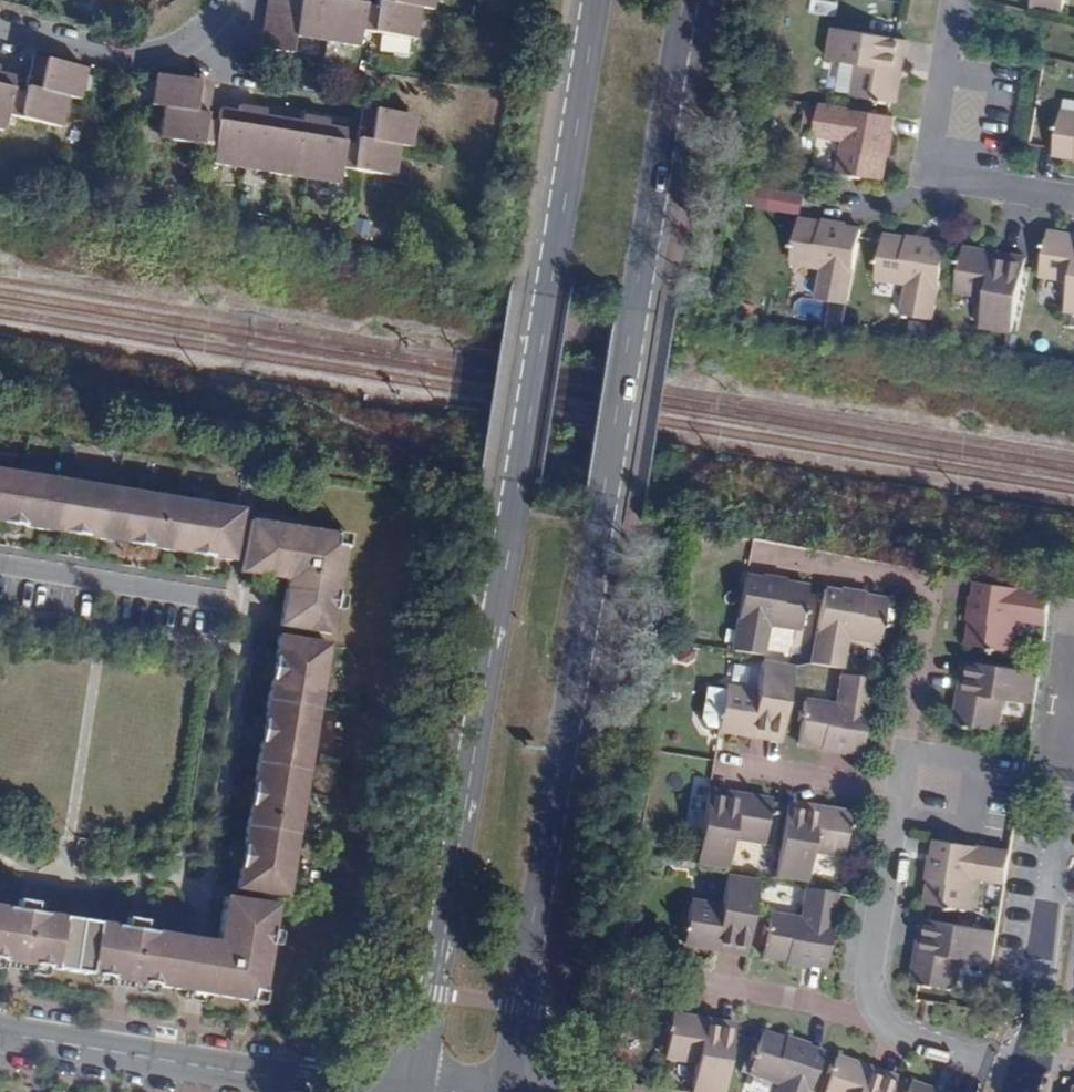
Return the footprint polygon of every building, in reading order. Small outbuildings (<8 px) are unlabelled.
[(426,0),(377,0),(376,6),(365,4),(365,0),(266,0),(257,48),(290,54),(293,38),(308,41),(310,33),(344,39),(343,47),(358,49),(360,32),(408,41),(410,24),(417,25),(420,10),(424,11),(426,0)] [(424,11),(433,13),(435,0),(426,0),(424,11)] [(1066,0),(1033,0),(1031,9),(1064,14),(1066,0)] [(414,41),(417,25),(410,24),(408,41),(414,41)] [(850,96),(891,102),(896,103),(900,79),(893,78),(900,38),(898,38),(831,28),(826,61),(839,63),(855,65),(850,96)] [(308,41),(343,47),(344,39),(310,33),(308,41)] [(406,55),(408,41),(380,37),(378,51),(406,55)] [(893,78),(900,79),(903,63),(906,40),(900,38),(893,78)] [(34,74),(38,58),(31,56),(27,72),(34,74)] [(77,67),(38,58),(34,74),(27,72),(22,92),(12,89),(15,77),(0,73),(0,132),(1,132),(5,115),(51,127),(55,111),(63,112),(67,98),(69,99),(77,67)] [(855,65),(839,63),(834,93),(850,96),(855,65)] [(86,70),(77,67),(69,99),(79,102),(86,70)] [(148,106),(157,108),(163,76),(154,75),(148,106)] [(338,169),(384,177),(388,160),(396,162),(399,146),(402,147),(408,117),(369,109),(366,126),(357,124),(353,144),(342,142),(344,130),(324,127),(326,120),(299,116),(298,123),(263,117),(265,110),(238,105),(236,113),(218,110),(216,122),(203,120),(207,100),(200,99),(203,84),(163,76),(157,108),(162,109),(159,124),(166,125),(163,139),(211,149),(208,165),(221,167),(223,159),(259,166),(257,173),(286,178),(287,170),(322,176),(320,185),(335,188),(338,169)] [(210,86),(203,84),(200,99),(207,100),(210,86)] [(838,172),(843,172),(851,174),(851,177),(861,179),(862,176),(884,179),(887,157),(881,156),(885,132),(891,133),(894,116),(889,115),(820,104),(814,139),(843,143),(838,172)] [(361,107),(357,124),(366,126),(369,109),(361,107)] [(1061,109),(1055,149),(1054,154),(1073,157),(1073,111),(1061,109)] [(59,129),(63,112),(55,111),(51,127),(59,129)] [(417,118),(408,117),(402,147),(412,149),(417,118)] [(157,138),(163,139),(166,125),(159,124),(157,138)] [(887,157),(891,133),(885,132),(881,156),(887,157)] [(892,133),(891,133),(887,157),(892,158),(894,140),(896,134),(892,133)] [(221,167),(257,173),(259,166),(223,159),(221,167)] [(388,160),(384,177),(393,179),(396,162),(388,160)] [(286,178),(320,185),(322,176),(287,170),(286,178)] [(757,186),(753,208),(802,216),(806,195),(757,186)] [(848,227),(849,222),(835,220),(825,218),(825,223),(823,230),(847,234),(848,227)] [(819,299),(852,304),(863,237),(864,229),(848,227),(847,234),(823,230),(825,223),(802,219),(794,265),(824,270),(819,299)] [(1050,232),(1049,240),(1073,244),(1073,236),(1050,232)] [(935,243),(936,238),(924,236),(911,234),(910,238),(909,246),(934,250),(935,243)] [(887,235),(886,240),(879,281),(910,286),(905,314),(938,319),(949,251),(950,245),(935,243),(934,250),(909,246),(910,238),(887,235)] [(1044,269),(1043,278),(1073,283),(1069,314),(1073,314),(1073,244),(1049,240),(1047,251),(1044,269)] [(967,248),(966,253),(1005,260),(1006,254),(992,252),(967,248)] [(1005,260),(966,253),(959,294),(990,299),(985,328),(1017,334),(1028,266),(1030,258),(1006,254),(1005,260)] [(212,557),(232,561),(238,520),(240,511),(176,501),(112,490),(49,480),(0,472),(0,523),(9,524),(16,526),(24,527),(62,533),(71,535),(78,536),(87,537),(126,543),(134,545),(141,546),(150,547),(188,553),(196,555),(203,556),(212,557)] [(249,574),(262,576),(286,580),(279,626),(330,634),(334,610),(334,609),(336,596),(344,547),(334,546),(336,536),(249,522),(241,573),(249,574)] [(9,524),(0,523),(0,533),(7,534),(9,524)] [(23,537),(24,527),(16,526),(14,535),(23,537)] [(70,544),(71,535),(62,533),(61,543),(70,544)] [(336,534),(336,536),(334,546),(344,547),(346,548),(348,536),(336,534)] [(85,547),(87,537),(78,536),(76,545),(85,547)] [(133,555),(134,545),(126,543),(124,553),(133,555)] [(148,557),(150,547),(141,546),(139,556),(148,557)] [(195,565),(196,555),(188,553),(186,563),(195,565)] [(210,567),(212,557),(203,556),(202,566),(210,567)] [(261,585),(262,576),(249,574),(248,583),(261,585)] [(758,575),(758,580),(757,587),(780,590),(782,584),(783,579),(758,575)] [(744,577),(731,651),(762,656),(763,656),(769,628),(799,633),(805,593),(806,588),(788,585),(782,584),(780,590),(757,587),(758,580),(744,577)] [(980,579),(977,595),(985,596),(980,621),(973,620),(969,644),(974,645),(1014,651),(1019,622),(1049,627),(1054,592),(980,579)] [(861,604),(862,596),(863,592),(838,588),(837,592),(837,593),(836,600),(861,604)] [(823,590),(821,596),(810,664),(842,669),(843,669),(848,641),(877,646),(884,606),(885,600),(870,598),(862,596),(861,604),(836,600),(837,593),(837,592),(823,590)] [(969,619),(973,620),(980,621),(985,596),(977,595),(973,595),(968,606),(969,619)] [(336,596),(334,609),(343,610),(345,597),(336,596)] [(242,860),(240,869),(237,888),(277,895),(287,897),(296,839),(307,775),(317,714),(328,646),(278,637),(275,656),(274,665),(272,672),(271,681),(265,719),(263,728),(262,734),(261,743),(254,783),(253,791),(252,798),(250,806),(244,845),(243,853),(242,860)] [(274,665),(275,656),(265,655),(264,664),(274,665)] [(969,699),(975,661),(972,661),(967,660),(963,678),(960,697),(969,699)] [(1036,706),(1041,672),(975,661),(969,699),(960,697),(956,723),(962,724),(1001,730),(1007,700),(1036,706)] [(793,667),(761,662),(755,692),(725,686),(718,730),(719,731),(745,735),(746,730),(781,736),(782,733),(793,667)] [(271,681),(272,672),(262,670),(261,679),(271,681)] [(805,699),(798,735),(797,743),(821,747),(821,742),(843,746),(843,751),(860,753),(872,681),(872,680),(841,674),(839,674),(834,704),(805,699)] [(253,726),(263,728),(265,719),(255,717),(253,726)] [(746,730),(745,735),(757,737),(781,741),(781,736),(746,730)] [(251,742),(261,743),(262,734),(252,733),(251,742)] [(821,742),(821,747),(843,751),(843,746),(821,742)] [(843,751),(821,747),(819,753),(831,754),(842,757),(843,751)] [(243,789),(253,791),(254,783),(244,781),(243,789)] [(709,791),(707,799),(744,805),(745,796),(735,795),(709,791)] [(241,805),(250,806),(252,798),(242,796),(241,805)] [(707,799),(696,865),(728,869),(732,840),(763,846),(770,810),(771,801),(745,796),(744,805),(707,799)] [(788,804),(786,812),(823,818),(824,810),(810,807),(788,804)] [(823,818),(786,812),(775,877),(807,883),(812,853),(843,858),(849,822),(851,814),(824,810),(823,818)] [(1007,886),(1012,852),(937,839),(935,855),(943,856),(938,882),(930,881),(927,903),(932,903),(972,910),(978,881),(1007,886)] [(233,852),(243,853),(244,845),(234,843),(233,852)] [(930,881),(935,855),(929,853),(925,880),(930,881)] [(943,856),(935,855),(930,881),(938,882),(943,856)] [(230,867),(240,869),(242,860),(232,859),(230,867)] [(758,880),(726,876),(721,904),(691,900),(684,945),(710,949),(710,943),(746,949),(747,946),(758,880)] [(770,912),(763,949),(762,957),(786,961),(786,956),(810,960),(810,965),(825,967),(837,895),(837,894),(806,888),(804,888),(798,917),(770,912)] [(271,931),(276,906),(225,898),(219,933),(217,943),(196,940),(140,931),(129,929),(30,913),(18,911),(0,908),(0,960),(8,962),(7,968),(25,971),(26,965),(33,966),(46,968),(97,976),(110,978),(118,979),(116,987),(134,990),(136,982),(143,983),(156,986),(189,991),(209,994),(213,995),(248,1001),(250,1001),(252,991),(261,993),(267,956),(269,944),(271,931)] [(924,959),(931,920),(930,920),(924,919),(918,958),(924,959)] [(964,960),(994,965),(999,931),(931,920),(924,959),(918,958),(916,967),(914,982),(919,983),(959,989),(964,960)] [(281,933),(271,931),(269,944),(279,946),(281,933)] [(710,943),(710,949),(746,955),(746,949),(710,943)] [(786,956),(786,961),(810,965),(810,960),(786,956)] [(810,965),(786,961),(785,967),(809,970),(810,965)] [(45,977),(46,968),(33,966),(32,975),(45,977)] [(108,988),(110,978),(97,976),(95,986),(108,988)] [(154,995),(156,986),(143,983),(141,993),(154,995)] [(211,1004),(213,995),(209,994),(189,991),(187,1000),(211,1004)] [(264,993),(261,993),(252,991),(250,1001),(250,1003),(262,1005),(264,993)] [(691,1091),(723,1091),(733,1031),(698,1025),(699,1020),(686,1018),(672,1015),(665,1061),(695,1067),(691,1091)] [(734,1025),(699,1020),(698,1025),(733,1031),(734,1025)] [(775,1091),(809,1091),(822,1053),(808,1048),(806,1054),(783,1046),(785,1040),(772,1036),(762,1032),(747,1077),(777,1087),(775,1091)] [(787,1033),(785,1040),(808,1048),(810,1041),(787,1033)] [(808,1048),(785,1040),(783,1046),(806,1054),(808,1048)] [(894,1085),(859,1073),(861,1066),(835,1057),(824,1091),(891,1091),(894,1085)] [(859,1073),(894,1085),(896,1078),(876,1071),(861,1066),(859,1073)] [(934,1091),(909,1083),(906,1091),(934,1091)]
